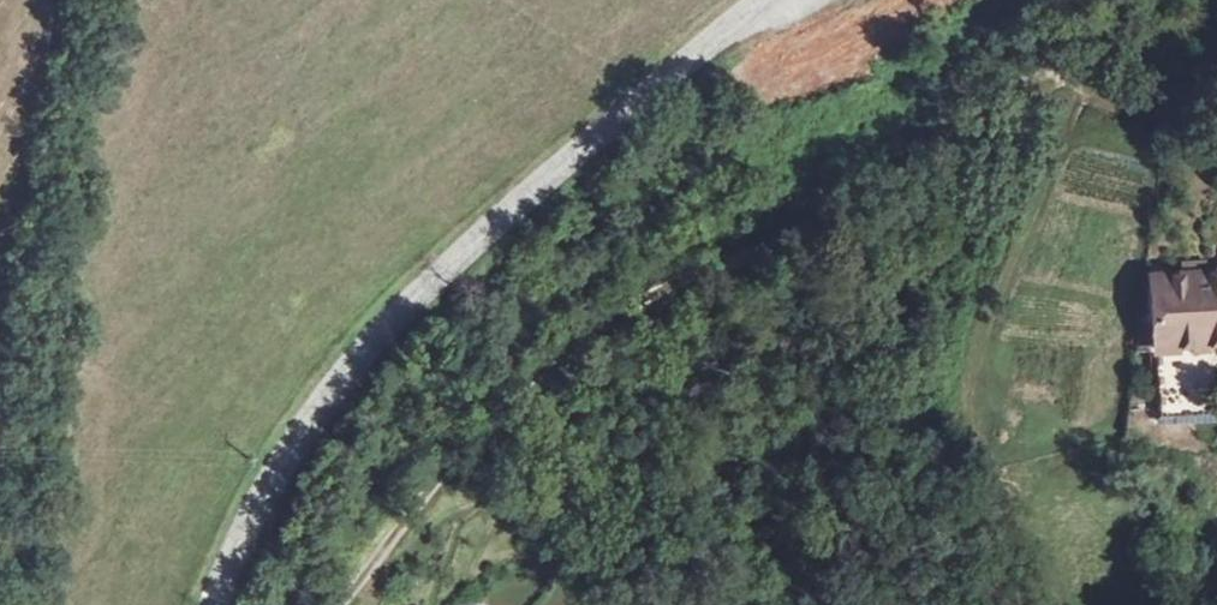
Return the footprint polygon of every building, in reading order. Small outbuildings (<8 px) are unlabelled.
[(1206,269),(1216,268),(1216,253),(1205,254),(1206,269)] [(1181,271),(1185,310),(1176,311),(1184,396),(1216,393),(1216,268),(1206,269),(1181,271)] [(467,593),(456,604),(479,604),(467,593)]
